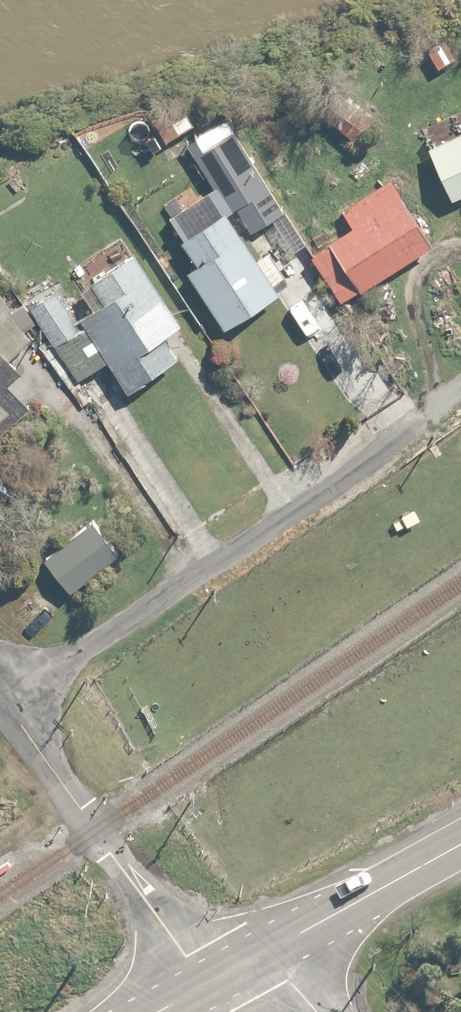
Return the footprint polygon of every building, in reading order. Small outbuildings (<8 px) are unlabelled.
[(229,123),(193,147),(246,226),(261,215),(268,227),(289,212),(229,123)] [(434,150),(457,201),(460,199),(460,138),(434,150)] [(317,253),(350,303),(436,246),(395,183),(350,212),(359,225),(317,253)] [(230,214),(187,244),(202,265),(193,272),(233,329),(285,292),(230,214)] [(187,328),(140,259),(84,297),(93,311),(79,321),(59,291),(36,306),(87,381),(113,363),(135,394),(186,360),(171,339),(187,328)] [(38,336),(2,291),(0,293),(0,432),(3,436),(37,409),(16,382),(39,363),(25,346),(38,336)] [(97,523),(48,560),(75,594),(123,558),(97,523)]
